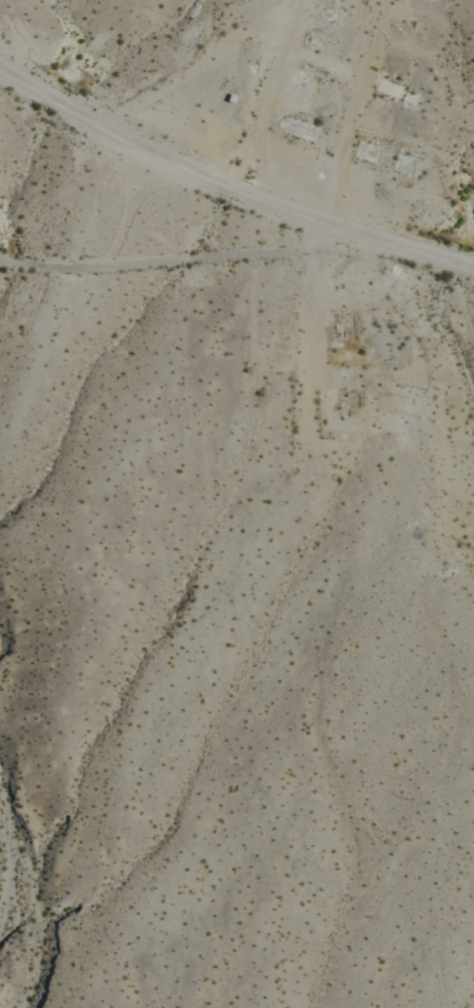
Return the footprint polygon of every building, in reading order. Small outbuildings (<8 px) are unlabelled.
[(406,88),(381,80),(377,91),(402,99),(406,88)]
